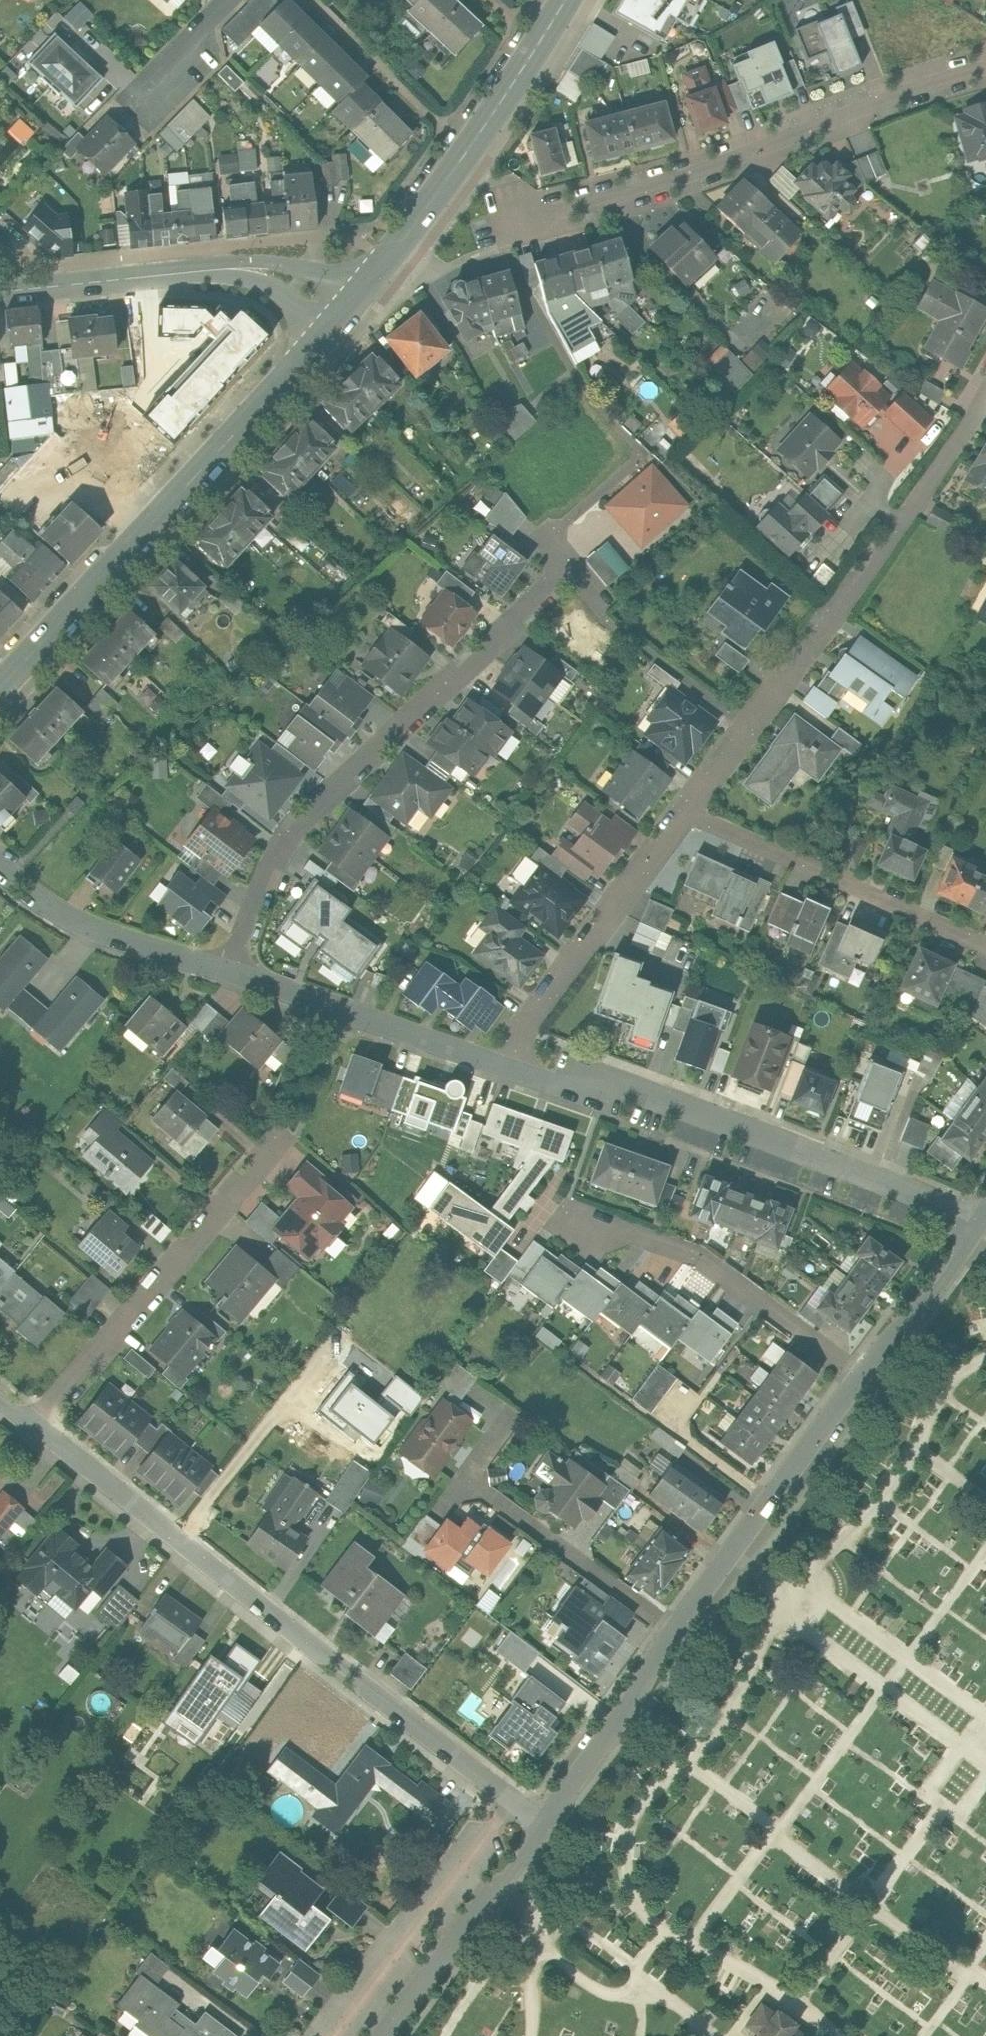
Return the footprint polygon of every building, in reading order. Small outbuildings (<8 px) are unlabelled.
[(78,29),(94,14),(81,0),(65,15),(78,29)] [(261,0),(251,0),(247,4),(264,21),(273,12),(261,0)] [(260,25),(280,45),(307,19),(288,0),(285,0),(281,3),(273,12),(264,21),(260,25)] [(278,0),(261,0),(273,12),(281,3),(278,0)] [(454,0),(419,0),(413,6),(408,11),(433,35),(460,6),(454,0)] [(660,39),(682,0),(620,0),(613,12),(660,39)] [(264,21),(247,4),(239,12),(256,29),(260,25),(264,21)] [(460,6),(433,35),(456,56),(483,27),(460,6)] [(256,29),(239,12),(230,21),(247,38),(256,29)] [(860,63),(840,14),(816,24),(836,75),(837,75),(837,76),(838,75),(860,66),(860,63)] [(307,19),(280,45),(300,65),(327,38),(307,19)] [(247,38),(230,21),(222,29),(239,46),(247,38)] [(603,57),(616,34),(594,22),(581,44),(603,57)] [(55,32),(28,62),(42,77),(41,78),(59,95),(61,94),(76,108),(99,83),(104,78),(88,63),(87,65),(69,49),(71,47),(55,32)] [(347,58),(327,38),(300,65),(320,85),(347,58)] [(773,41),(746,52),(749,59),(732,65),(738,81),(740,81),(746,95),(759,89),(765,105),(793,94),(781,64),(783,63),(773,41)] [(599,59),(581,48),(575,59),(596,72),(602,61),(599,59)] [(347,58),(320,85),(340,104),(361,84),(367,77),(347,58)] [(631,74),(650,70),(647,58),(628,62),(631,74)] [(596,72),(575,59),(568,70),(588,82),(589,83),(596,72)] [(244,83),(226,65),(218,73),(236,91),(244,83)] [(568,70),(561,80),(581,92),(588,82),(568,70)] [(581,92),(561,80),(555,90),(575,102),(581,92)] [(381,103),(361,84),(340,104),(333,112),(353,131),(381,103)] [(711,85),(690,93),(691,97),(686,99),(695,123),(694,123),(698,133),(707,130),(707,129),(725,122),(714,89),(713,90),(711,85)] [(211,117),(193,99),(184,108),(202,126),(211,117)] [(412,134),(381,103),(353,131),(359,137),(359,138),(362,136),(372,146),(370,148),(373,151),(384,162),(412,134)] [(966,109),(968,115),(958,118),(969,158),(979,155),(981,159),(985,157),(985,103),(966,109)] [(663,104),(638,111),(637,106),(623,109),(634,150),(649,146),(651,150),(663,146),(663,142),(673,140),(663,104)] [(184,108),(167,125),(185,143),(202,126),(184,108)] [(623,109),(609,113),(611,118),(586,125),(595,160),(604,158),(606,162),(619,158),(619,154),(634,150),(623,109)] [(87,140),(79,148),(80,149),(103,172),(133,142),(108,118),(87,140)] [(185,143),(167,125),(158,134),(176,151),(185,143)] [(554,129),(531,136),(541,174),(565,168),(554,129)] [(78,132),(61,150),(71,159),(80,149),(79,148),(87,140),(78,132)] [(372,146),(362,136),(359,138),(359,137),(349,147),(365,163),(372,156),(373,151),(370,148),(372,146)] [(255,150),(238,152),(240,172),(258,170),(255,150)] [(878,151),(856,160),(865,182),(887,173),(878,151)] [(346,155),(333,156),(334,163),(322,165),(325,186),(337,185),(337,180),(349,179),(346,155)] [(856,160),(844,165),(841,167),(850,175),(845,181),(854,190),(856,189),(866,184),(865,182),(856,160)] [(820,163),(816,168),(811,163),(796,179),(793,183),(799,188),(805,194),(803,197),(827,220),(838,208),(842,212),(849,212),(854,206),(854,199),(850,196),(855,190),(854,190),(845,181),(850,175),(841,167),(836,162),(830,167),(826,163),(820,163)] [(163,165),(146,169),(148,195),(149,195),(161,194),(162,202),(166,201),(163,165)] [(177,165),(167,166),(168,178),(178,177),(177,165)] [(796,179),(783,166),(769,181),(783,194),(793,183),(796,179)] [(282,173),(270,174),(273,202),(264,203),(268,233),(288,230),(283,178),(282,173)] [(312,175),(283,178),(288,230),(317,227),(312,175)] [(264,203),(256,204),(253,178),(241,180),(247,235),(268,233),(264,203)] [(771,204),(744,179),(735,190),(735,189),(731,193),(731,194),(718,208),(744,233),(771,204)] [(241,180),(229,181),(231,207),(222,208),(226,237),(247,235),(241,180)] [(210,182),(189,185),(195,241),(216,239),(210,182)] [(793,183),(783,194),(789,199),(799,188),(793,183)] [(189,185),(177,186),(179,212),(171,213),(174,243),(195,241),(189,185)] [(148,191),(127,193),(128,211),(125,215),(124,216),(128,219),(129,224),(131,248),(153,246),(149,195),(148,195),(148,191)] [(161,194),(149,195),(153,246),(174,243),(171,213),(163,214),(162,202),(161,194)] [(803,234),(771,204),(744,233),(776,263),(803,234)] [(57,216),(43,205),(24,227),(58,256),(72,255),(67,215),(57,216)] [(125,215),(120,211),(117,211),(118,225),(129,224),(128,219),(124,216),(125,215)] [(683,227),(675,235),(670,230),(651,249),(685,285),(715,257),(696,238),(695,239),(683,227)] [(619,239),(594,247),(607,295),(624,301),(636,298),(631,280),(619,239)] [(594,247),(563,255),(574,294),(587,307),(609,300),(607,295),(594,247)] [(574,294),(563,255),(536,263),(541,282),(547,302),(574,294)] [(536,263),(522,267),(526,279),(530,285),(541,282),(536,263)] [(509,271),(479,279),(493,328),(495,335),(525,327),(509,271)] [(479,279),(465,283),(459,281),(454,283),(453,289),(455,292),(444,299),(451,311),(450,311),(456,323),(457,323),(466,338),(481,330),(487,329),(493,328),(479,279)] [(932,281),(918,306),(919,307),(922,302),(944,314),(925,348),(959,368),(969,351),(965,349),(985,312),(985,309),(956,292),(955,295),(932,281)] [(587,307),(574,294),(547,302),(549,312),(575,359),(599,346),(589,327),(597,323),(601,321),(587,307)] [(624,301),(607,295),(609,300),(610,306),(622,315),(629,306),(624,301)] [(179,442),(278,330),(246,302),(238,312),(225,302),(152,298),(151,315),(146,321),(146,334),(212,338),(202,349),(202,351),(147,414),(179,442)] [(7,329),(39,325),(37,307),(5,311),(7,329)] [(424,320),(420,315),(416,318),(411,317),(406,322),(406,326),(389,339),(407,363),(406,364),(412,372),(414,371),(416,374),(447,350),(442,344),(444,343),(425,319),(424,320)] [(70,340),(113,335),(111,318),(88,322),(87,317),(68,320),(70,340)] [(70,340),(68,320),(55,322),(59,349),(71,348),(70,340)] [(39,325),(7,329),(10,347),(29,345),(41,343),(39,325)] [(495,335),(493,328),(487,329),(494,348),(501,346),(495,335)] [(113,335),(70,340),(71,348),(72,358),(76,357),(93,355),(115,352),(113,335)] [(523,342),(504,352),(510,362),(529,352),(523,342)] [(41,343),(29,345),(29,353),(22,353),(23,361),(30,361),(32,386),(7,389),(13,438),(53,433),(42,351),(41,343)] [(723,346),(706,363),(712,369),(711,369),(735,393),(753,374),(729,350),(728,351),(723,346)] [(71,348),(59,349),(65,394),(73,393),(81,392),(81,390),(76,357),(72,358),(71,348)] [(59,349),(42,351),(48,396),(65,394),(59,349)] [(76,357),(81,390),(97,388),(93,355),(76,357)] [(376,360),(371,355),(358,368),(359,368),(348,378),(375,408),(386,398),(386,399),(400,386),(395,382),(399,378),(379,357),(376,360)] [(6,384),(18,383),(18,361),(5,361),(6,384)] [(862,374),(850,363),(825,390),(837,401),(834,404),(849,418),(852,415),(864,426),(876,412),(881,416),(884,412),(888,408),(884,404),(889,398),(876,387),(879,384),(864,371),(862,374)] [(121,366),(123,386),(135,384),(133,365),(121,366)] [(375,408),(348,378),(337,388),(336,388),(323,400),(327,405),(324,408),(344,429),(347,427),(351,431),(365,418),(365,417),(375,408)] [(946,392),(926,380),(919,393),(939,404),(946,392)] [(65,394),(48,396),(53,433),(55,432),(76,408),(73,393),(65,394)] [(932,420),(902,393),(888,408),(884,412),(914,439),(932,420)] [(517,436),(537,422),(523,401),(502,415),(517,436)] [(76,408),(0,491),(0,500),(42,538),(49,531),(44,528),(53,518),(57,522),(73,505),(75,507),(75,506),(103,475),(93,466),(114,443),(111,440),(133,416),(117,402),(95,426),(76,408)] [(811,416),(779,450),(807,476),(817,465),(819,467),(832,453),(829,451),(839,441),(811,416)] [(309,424),(305,420),(293,433),(283,445),(312,472),(322,461),(322,462),(335,448),(331,444),(334,441),(312,421),(309,424)] [(965,480),(984,491),(985,488),(985,443),(965,480)] [(312,472),(283,445),(273,456),(272,455),(260,468),(265,472),(262,476),(283,495),(286,492),(290,496),(303,482),(302,482),(312,472)] [(652,469),(610,506),(642,542),(684,505),(652,469)] [(824,474),(806,493),(827,512),(844,493),(824,474)] [(270,510),(249,490),(246,493),(241,489),(229,503),(219,514),(248,541),(258,531),(271,517),(267,513),(270,510)] [(526,517),(505,492),(485,519),(503,533),(511,537),(526,517)] [(827,512),(806,493),(798,503),(820,523),(829,514),(827,512)] [(778,504),(772,511),(769,509),(764,509),(759,514),(759,520),(762,522),(757,527),(788,555),(808,533),(809,535),(820,523),(798,503),(789,513),(778,504)] [(73,505),(57,522),(53,518),(44,528),(49,531),(42,538),(69,563),(101,530),(75,506),(75,507),(73,505)] [(956,518),(935,506),(927,521),(948,532),(949,531),(948,530),(951,524),(952,525),(956,518)] [(248,541),(219,514),(209,525),(196,538),(201,542),(198,546),(219,565),(222,562),(226,566),(239,552),(248,541)] [(11,531),(6,537),(2,534),(0,536),(0,539),(2,541),(23,559),(31,550),(11,531)] [(498,539),(492,535),(478,554),(487,561),(482,568),(489,573),(482,582),(501,597),(527,562),(517,554),(523,547),(511,537),(503,533),(498,539)] [(2,541),(0,543),(0,555),(15,568),(23,559),(2,541)] [(66,566),(39,541),(31,550),(23,559),(49,584),(66,566)] [(629,568),(607,541),(597,549),(619,576),(629,568)] [(619,576),(597,549),(585,559),(607,586),(619,576)] [(49,584),(23,559),(15,568),(7,576),(33,601),(49,584)] [(182,568),(175,562),(152,586),(179,611),(185,604),(191,609),(206,592),(201,587),(201,586),(195,580),(199,575),(186,564),(182,568)] [(475,592),(446,570),(436,584),(446,591),(447,590),(465,605),(475,592)] [(766,590),(740,570),(729,585),(727,584),(725,586),(726,587),(713,605),(732,619),(722,633),(744,649),(759,628),(763,631),(788,597),(771,584),(766,590)] [(465,605),(447,590),(446,591),(434,607),(429,608),(424,614),(425,620),(423,623),(451,644),(475,612),(465,605)] [(0,592),(0,621),(8,628),(22,613),(0,592)] [(130,610),(82,662),(107,685),(155,633),(130,610)] [(414,631),(388,611),(381,621),(393,630),(407,641),(414,631)] [(185,633),(167,617),(158,626),(176,642),(185,633)] [(393,630),(383,643),(380,640),(369,655),(372,657),(365,667),(384,681),(385,686),(392,692),(397,691),(399,692),(427,656),(407,641),(393,630)] [(916,678),(859,638),(846,656),(845,655),(831,673),(828,671),(816,688),(827,695),(838,679),(871,702),(865,710),(882,722),(891,709),(895,712),(905,698),(903,696),(916,678)] [(749,660),(725,642),(715,655),(739,673),(749,660)] [(548,664),(526,648),(510,669),(546,695),(561,674),(548,664)] [(578,671),(555,654),(548,664),(561,674),(571,681),(578,671)] [(680,683),(654,663),(647,673),(670,690),(673,692),(680,683)] [(546,695),(510,669),(495,690),(514,703),(531,716),(531,715),(546,695)] [(374,696),(350,678),(338,693),(338,694),(361,712),(363,709),(364,710),(374,696)] [(361,712),(338,694),(338,693),(325,684),(317,695),(309,706),(347,735),(347,736),(349,738),(363,720),(358,716),(361,712)] [(816,688),(814,686),(804,701),(826,717),(837,702),(827,695),(816,688)] [(58,688),(10,740),(35,763),(83,711),(58,688)] [(119,703),(102,688),(86,705),(103,721),(119,703)] [(673,692),(670,690),(650,717),(657,722),(649,734),(662,744),(682,758),(684,759),(692,748),(695,750),(715,723),(673,692)] [(504,711),(483,695),(476,705),(496,720),(504,711)] [(476,705),(471,702),(470,703),(466,704),(452,723),(451,723),(490,751),(489,752),(493,755),(504,739),(495,732),(501,724),(496,720),(476,705)] [(531,716),(514,703),(507,713),(537,735),(544,725),(531,715),(531,716)] [(347,735),(309,706),(306,704),(298,715),(297,715),(289,726),(301,736),(302,735),(325,753),(328,749),(334,753),(347,736),(347,735)] [(839,748),(794,716),(773,745),(774,746),(746,784),(771,802),(783,785),(779,782),(795,761),(817,777),(839,748)] [(490,751),(451,723),(452,723),(448,720),(438,733),(434,734),(431,739),(431,743),(430,744),(437,749),(458,764),(463,768),(469,759),(479,766),(489,752),(490,751)] [(862,744),(839,727),(831,738),(854,755),(862,744)] [(325,753),(302,735),(301,736),(290,752),(305,764),(314,771),(325,757),(323,756),(325,753)] [(290,752),(276,742),(269,752),(297,774),(305,764),(290,752)] [(655,753),(640,743),(633,752),(662,773),(669,764),(655,753)] [(682,758),(662,744),(655,753),(669,764),(674,768),(682,758)] [(246,760),(239,754),(229,767),(238,774),(229,786),(248,800),(269,816),(291,788),(292,790),(302,777),(297,774),(269,752),(260,745),(249,759),(248,758),(247,759),(247,758),(246,760)] [(458,764),(437,749),(430,759),(451,774),(458,764)] [(662,773),(633,752),(630,756),(627,754),(620,764),(623,766),(605,791),(637,814),(648,799),(651,802),(669,778),(662,773)] [(408,758),(393,778),(385,779),(373,795),(372,798),(395,814),(405,822),(406,821),(417,829),(430,811),(433,813),(450,788),(444,783),(423,769),(408,758)] [(451,774),(430,759),(423,769),(444,783),(451,774)] [(0,774),(0,826),(25,798),(26,798),(11,784),(0,774)] [(19,775),(11,784),(26,798),(25,798),(30,803),(39,793),(19,775)] [(222,795),(206,784),(196,797),(213,810),(213,809),(222,816),(232,803),(222,795)] [(248,800),(229,786),(222,795),(232,803),(241,810),(248,800)] [(927,803),(891,787),(886,799),(874,794),(870,803),(897,815),(888,835),(890,836),(891,835),(908,843),(917,823),(917,824),(927,803)] [(395,814),(372,798),(373,795),(371,793),(363,804),(370,809),(389,823),(395,814)] [(85,803),(77,796),(66,807),(74,814),(85,803)] [(629,839),(584,805),(572,821),(587,831),(572,852),(571,853),(590,868),(598,874),(616,849),(619,852),(629,839)] [(213,810),(188,842),(201,853),(209,859),(225,871),(228,873),(254,840),(240,829),(240,828),(239,827),(238,828),(231,823),(232,822),(231,821),(230,822),(222,816),(213,809),(213,810)] [(389,823),(370,809),(363,818),(387,836),(388,838),(396,828),(389,823)] [(363,818),(351,810),(336,831),(372,857),(387,836),(363,818)] [(372,857),(336,831),(321,852),(332,860),(356,878),(357,878),(372,857)] [(908,843),(891,835),(890,836),(878,864),(912,880),(925,850),(908,843)] [(137,859),(113,841),(85,878),(99,888),(104,881),(114,889),(137,859)] [(590,868),(571,853),(572,852),(562,845),(553,857),(568,868),(582,878),(590,868)] [(553,857),(539,846),(530,858),(539,865),(540,864),(559,879),(568,868),(553,857)] [(209,859),(201,853),(190,867),(198,873),(209,859)] [(754,883),(732,873),(734,869),(698,853),(684,885),(718,900),(712,915),(749,932),(771,883),(757,876),(754,883)] [(969,860),(952,853),(946,868),(949,869),(939,891),(967,904),(981,872),(967,866),(969,860)] [(559,879),(540,864),(539,865),(530,858),(529,858),(529,857),(525,855),(510,876),(524,886),(513,901),(529,914),(530,913),(541,921),(541,922),(557,935),(568,920),(567,919),(572,912),(574,913),(585,899),(569,888),(568,890),(562,885),(564,882),(559,879)] [(225,871),(209,859),(198,873),(202,876),(214,885),(225,871)] [(356,878),(332,860),(325,870),(354,891),(361,881),(357,878),(356,878)] [(981,872),(967,904),(985,912),(985,875),(981,872)] [(194,885),(177,873),(166,887),(169,889),(158,904),(173,915),(171,917),(184,926),(184,925),(197,935),(210,917),(201,911),(211,899),(212,898),(194,885)] [(214,885),(202,876),(194,885),(212,898),(211,899),(219,906),(227,895),(214,885)] [(351,909),(317,884),(290,920),(316,939),(318,936),(325,941),(318,950),(355,977),(377,946),(342,921),(351,909)] [(791,897),(780,892),(771,913),(782,918),(791,897)] [(791,897),(782,918),(771,913),(766,923),(788,933),(803,902),(791,897)] [(830,908),(805,897),(803,902),(788,933),(814,944),(830,908)] [(650,898),(640,920),(664,931),(674,909),(650,898)] [(526,926),(497,905),(488,916),(497,923),(497,922),(518,937),(526,926)] [(885,931),(853,916),(845,934),(844,934),(830,967),(848,975),(855,960),(857,961),(859,957),(871,963),(885,931)] [(518,937),(497,922),(497,923),(474,953),(520,987),(543,956),(518,937)] [(844,934),(834,929),(819,962),(830,967),(844,934)] [(0,958),(0,1007),(3,1010),(7,1006),(23,988),(48,958),(21,934),(0,958)] [(938,957),(919,948),(908,973),(899,991),(896,999),(930,1015),(942,988),(953,965),(953,964),(950,963),(951,960),(940,954),(938,957)] [(669,993),(646,986),(647,982),(637,978),(642,962),(615,952),(597,1003),(637,1018),(632,1034),(652,1041),(669,993)] [(478,987),(466,978),(460,987),(454,982),(454,981),(442,972),(442,973),(427,962),(403,994),(418,1005),(430,1013),(437,1004),(455,1017),(455,1018),(470,1030),(474,1024),(493,998),(494,997),(479,986),(478,987)] [(908,973),(890,964),(881,982),(899,991),(908,973)] [(969,972),(953,965),(942,988),(958,995),(959,992),(969,972)] [(969,972),(959,992),(977,1000),(984,985),(985,982),(985,980),(969,972)] [(32,1027),(32,1028),(60,1051),(105,999),(77,975),(48,1009),(32,1027)] [(971,1015),(985,1026),(985,986),(984,985),(977,1000),(971,1015)] [(23,988),(7,1006),(20,1017),(36,998),(23,988)] [(189,1027),(151,994),(125,1023),(163,1057),(189,1027)] [(48,1009),(36,998),(20,1017),(32,1027),(48,1009)] [(493,998),(474,1024),(485,1032),(504,1007),(493,998)] [(207,1003),(190,1023),(201,1032),(218,1012),(207,1003)] [(694,1010),(681,1006),(673,1029),(685,1033),(691,1018),(694,1010)] [(293,1050),(244,1008),(230,1023),(223,1032),(222,1033),(261,1066),(274,1050),(287,1062),(293,1050)] [(218,1012),(201,1032),(213,1042),(222,1031),(223,1032),(230,1023),(218,1012)] [(691,1018),(685,1033),(676,1060),(703,1069),(718,1028),(691,1018)] [(787,1037),(754,1024),(734,1076),(767,1089),(787,1037)] [(942,1056),(925,1048),(916,1073),(930,1080),(942,1056)] [(919,1062),(890,1049),(886,1058),(915,1071),(919,1062)] [(381,1064),(352,1054),(339,1092),(368,1102),(368,1101),(379,1105),(391,1072),(379,1069),(381,1064)] [(869,1059),(846,1118),(880,1131),(903,1072),(869,1059)] [(805,1066),(791,1061),(785,1075),(799,1081),(805,1066)] [(825,1074),(805,1066),(799,1081),(791,1100),(791,1101),(808,1107),(806,1111),(819,1116),(820,1112),(823,1113),(834,1083),(823,1079),(825,1074)] [(189,1082),(171,1068),(163,1078),(180,1092),(189,1082)] [(402,1076),(391,1072),(379,1105),(391,1109),(402,1076)] [(799,1081),(785,1075),(778,1095),(791,1100),(799,1081)] [(414,1080),(402,1076),(391,1109),(406,1115),(417,1082),(414,1080)] [(445,1086),(415,1076),(414,1080),(417,1082),(406,1115),(452,1131),(454,1131),(461,1111),(467,1094),(463,1092),(464,1089),(463,1087),(463,1086),(462,1084),(460,1082),(459,1081),(457,1080),(454,1080),(451,1080),(448,1082),(447,1083),(446,1085),(445,1086)] [(978,1088),(985,1094),(985,1077),(978,1088)] [(977,1088),(954,1119),(955,1120),(983,1140),(983,1141),(985,1137),(985,1094),(978,1088),(977,1088)] [(205,1118),(176,1093),(154,1119),(176,1136),(169,1144),(188,1162),(209,1139),(197,1127),(205,1118)] [(493,1104),(483,1133),(494,1137),(504,1108),(493,1104)] [(106,1107),(97,1117),(114,1131),(114,1130),(122,1121),(106,1107)] [(573,1132),(504,1108),(494,1137),(534,1151),(554,1159),(563,1161),(573,1132)] [(461,1111),(454,1131),(452,1131),(451,1134),(463,1138),(470,1119),(472,1114),(461,1111)] [(152,1162),(114,1130),(114,1131),(97,1117),(84,1133),(94,1142),(84,1153),(105,1171),(102,1175),(106,1178),(108,1175),(127,1192),(129,1190),(125,1187),(139,1169),(143,1173),(152,1162)] [(931,1127),(909,1118),(900,1141),(922,1149),(931,1127)] [(470,1119),(463,1138),(460,1148),(472,1153),(482,1124),(470,1119)] [(983,1140),(955,1120),(941,1139),(937,1136),(926,1151),(952,1170),(962,1155),(969,1160),(983,1140)] [(670,1165),(604,1142),(590,1183),(655,1206),(656,1204),(664,1182),(670,1165)] [(534,1151),(489,1211),(505,1223),(554,1159),(534,1151)] [(352,1206),(325,1183),(328,1180),(306,1162),(286,1186),(299,1197),(281,1218),(272,1228),(279,1234),(308,1259),(320,1246),(323,1249),(343,1225),(340,1222),(352,1206)] [(725,1185),(706,1178),(691,1216),(710,1223),(725,1185)] [(489,1211),(448,1181),(428,1209),(493,1257),(500,1248),(514,1229),(489,1211)] [(676,1186),(664,1182),(656,1204),(667,1208),(676,1186)] [(110,1199),(93,1185),(86,1194),(103,1207),(110,1199)] [(738,1191),(725,1187),(726,1185),(725,1185),(710,1223),(711,1223),(713,1220),(735,1229),(748,1194),(738,1190),(738,1191)] [(748,1194),(735,1229),(757,1237),(756,1240),(757,1241),(771,1203),(770,1202),(769,1204),(758,1199),(758,1198),(748,1194)] [(281,1218),(261,1202),(245,1221),(271,1244),(279,1234),(272,1228),(281,1218)] [(790,1210),(771,1203),(757,1241),(776,1248),(790,1210)] [(126,1227),(106,1211),(80,1242),(91,1251),(93,1250),(118,1270),(117,1272),(118,1273),(138,1248),(120,1234),(126,1227)] [(171,1230),(150,1212),(140,1224),(161,1242),(171,1230)] [(901,1261),(868,1237),(856,1253),(861,1257),(861,1256),(889,1277),(901,1261)] [(262,1266),(239,1246),(207,1283),(222,1296),(216,1303),(238,1322),(273,1280),(275,1278),(262,1266)] [(518,1261),(508,1274),(520,1283),(541,1255),(528,1246),(518,1261)] [(518,1261),(500,1248),(493,1257),(484,1270),(501,1283),(508,1274),(518,1261)] [(299,1267),(277,1249),(262,1266),(275,1278),(273,1280),(282,1288),(299,1267)] [(552,1264),(541,1255),(520,1283),(553,1307),(561,1297),(581,1269),(560,1253),(552,1264)] [(889,1277),(861,1256),(861,1257),(847,1276),(875,1296),(889,1277)] [(14,1272),(16,1270),(0,1257),(0,1289),(14,1272)] [(592,1277),(581,1269),(561,1297),(592,1320),(600,1310),(620,1283),(599,1267),(592,1277)] [(14,1272),(0,1289),(0,1308),(19,1324),(16,1328),(37,1346),(65,1312),(45,1294),(43,1296),(14,1272)] [(111,1289),(92,1273),(69,1301),(88,1316),(111,1289)] [(875,1296),(847,1276),(833,1295),(861,1316),(875,1296)] [(631,1291),(620,1283),(600,1310),(631,1334),(639,1324),(660,1296),(639,1281),(631,1291)] [(833,1295),(828,1291),(816,1307),(816,1308),(828,1317),(849,1332),(861,1316),(833,1295)] [(670,1304),(660,1296),(639,1324),(670,1347),(678,1337),(698,1310),(677,1294),(670,1304)] [(816,1307),(808,1301),(799,1313),(820,1328),(828,1317),(816,1308),(816,1307)] [(717,1307),(709,1318),(698,1310),(678,1337),(710,1361),(738,1323),(717,1307)] [(226,1331),(199,1308),(191,1317),(215,1338),(214,1338),(218,1341),(226,1331)] [(167,1330),(199,1357),(214,1338),(215,1338),(191,1317),(184,1311),(167,1330)] [(199,1357),(167,1330),(152,1349),(169,1364),(183,1376),(184,1375),(199,1357)] [(156,1369),(131,1348),(123,1358),(148,1378),(156,1369)] [(817,1374),(786,1351),(769,1374),(800,1397),(817,1374)] [(183,1376),(169,1364),(162,1373),(180,1389),(188,1379),(184,1375),(183,1376)] [(677,1378),(658,1364),(651,1373),(670,1387),(677,1378)] [(670,1387),(651,1373),(645,1381),(664,1395),(670,1387)] [(800,1397),(769,1374),(753,1396),(784,1419),(800,1397)] [(664,1395),(645,1381),(639,1390),(658,1404),(664,1395)] [(108,1385),(79,1421),(100,1438),(129,1402),(108,1385)] [(356,1385),(338,1410),(346,1417),(343,1422),(374,1446),(397,1416),(356,1385)] [(658,1404),(639,1390),(632,1399),(651,1413),(658,1404)] [(784,1419),(753,1396),(736,1419),(767,1442),(784,1419)] [(471,1420),(444,1400),(429,1421),(423,1422),(417,1430),(418,1435),(407,1450),(436,1471),(459,1439),(458,1438),(471,1420)] [(149,1419),(129,1402),(100,1438),(120,1454),(132,1440),(148,1421),(149,1419)] [(767,1442),(736,1419),(719,1442),(750,1465),(767,1442)] [(148,1421),(132,1440),(142,1447),(157,1429),(148,1421)] [(157,1429),(142,1447),(151,1455),(168,1434),(169,1434),(172,1431),(162,1422),(157,1429)] [(659,1426),(651,1437),(660,1444),(668,1433),(659,1426)] [(686,1446),(668,1433),(660,1444),(678,1457),(686,1446)] [(151,1455),(139,1470),(160,1486),(188,1450),(169,1434),(168,1434),(151,1455)] [(188,1450),(160,1486),(180,1503),(191,1489),(209,1467),(188,1450)] [(351,1460),(325,1500),(344,1513),(371,1473),(351,1460)] [(620,1460),(616,1477),(637,1482),(641,1465),(620,1460)] [(726,1499),(672,1460),(648,1493),(702,1532),(726,1499)] [(602,1484),(570,1461),(566,1467),(560,1467),(552,1478),(553,1483),(547,1492),(541,1493),(538,1498),(539,1505),(544,1508),(550,1508),(574,1525),(583,1513),(585,1514),(594,1501),(593,1500),(596,1495),(603,1485),(602,1484)] [(209,1467),(191,1489),(201,1497),(218,1475),(209,1467)] [(43,1508),(63,1478),(53,1471),(33,1501),(43,1508)] [(629,1490),(609,1475),(602,1484),(603,1485),(596,1495),(615,1509),(629,1490)] [(293,1477),(269,1513),(267,1512),(247,1541),(286,1568),(306,1538),(291,1528),(315,1492),(293,1477)] [(3,1491),(0,1495),(0,1535),(23,1508),(3,1491)] [(422,1516),(401,1545),(420,1560),(428,1550),(442,1531),(422,1516)] [(506,1544),(486,1529),(483,1534),(477,1530),(477,1529),(467,1522),(460,1532),(447,1523),(442,1531),(428,1550),(450,1566),(455,1559),(468,1568),(473,1561),(486,1571),(506,1544)] [(689,1548),(661,1527),(643,1551),(672,1573),(682,1560),(681,1559),(689,1548)] [(53,1533),(26,1566),(28,1567),(23,1573),(40,1587),(45,1581),(48,1584),(46,1586),(55,1593),(56,1591),(75,1607),(92,1586),(103,1574),(93,1566),(72,1549),(76,1544),(59,1530),(55,1535),(53,1533)] [(406,1595),(367,1566),(374,1556),(354,1541),(322,1584),(349,1605),(344,1612),(375,1635),(406,1595)] [(106,1550),(93,1566),(103,1574),(92,1586),(102,1594),(125,1566),(106,1550)] [(672,1573),(643,1551),(625,1575),(653,1596),(661,1585),(662,1586),(672,1573)] [(120,1582),(97,1611),(117,1627),(140,1598),(120,1582)] [(602,1606),(575,1586),(551,1619),(563,1628),(555,1639),(576,1654),(572,1658),(597,1676),(609,1659),(605,1656),(613,1646),(610,1644),(618,1634),(594,1616),(602,1606)] [(200,1619),(166,1595),(167,1594),(165,1592),(155,1606),(154,1605),(150,1610),(151,1611),(143,1623),(179,1649),(181,1651),(194,1632),(203,1619),(201,1618),(200,1619)] [(634,1614),(609,1596),(602,1606),(594,1616),(618,1634),(619,1635),(634,1614)] [(194,1632),(181,1651),(179,1649),(173,1658),(186,1667),(205,1640),(194,1632)] [(539,1652),(517,1635),(502,1654),(524,1671),(539,1652)] [(210,1654),(162,1722),(195,1746),(215,1717),(234,1691),(238,1694),(247,1680),(261,1660),(236,1642),(222,1662),(210,1654)] [(406,1651),(390,1672),(411,1688),(426,1667),(406,1651)] [(566,1703),(530,1675),(510,1701),(513,1704),(489,1734),(508,1749),(515,1741),(537,1758),(557,1733),(548,1725),(566,1703)] [(247,1680),(238,1694),(234,1691),(215,1717),(235,1731),(263,1691),(247,1680)] [(492,1692),(479,1710),(496,1722),(509,1703),(492,1692)] [(416,1787),(388,1766),(390,1763),(366,1745),(365,1746),(366,1747),(356,1760),(355,1759),(354,1760),(356,1761),(354,1763),(370,1775),(405,1802),(404,1803),(405,1804),(407,1802),(417,1810),(432,1791),(432,1790),(421,1782),(422,1781),(421,1780),(416,1787)] [(335,1788),(298,1761),(300,1758),(300,1757),(299,1759),(286,1749),(287,1748),(286,1747),(268,1771),(279,1779),(281,1777),(321,1807),(314,1816),(313,1815),(312,1815),(336,1833),(336,1832),(334,1831),(354,1805),(356,1806),(357,1805),(351,1801),(370,1775),(354,1763),(335,1788)] [(432,1790),(432,1791),(417,1810),(433,1822),(432,1824),(433,1825),(450,1802),(449,1801),(448,1802),(432,1790)] [(300,1867),(279,1851),(258,1879),(276,1892),(265,1907),(276,1915),(272,1921),(305,1947),(328,1917),(309,1903),(321,1887),(298,1870),(300,1867)] [(367,1905),(342,1885),(326,1905),(351,1925),(367,1905)] [(253,1943),(233,1928),(217,1950),(212,1946),(204,1956),(217,1966),(213,1971),(225,1980),(223,1982),(233,1990),(235,1988),(247,1996),(258,1981),(257,1980),(262,1974),(268,1979),(280,1964),(263,1951),(265,1948),(255,1940),(253,1943)] [(170,1966),(151,1952),(143,1962),(162,1976),(170,1966)] [(320,1975),(299,1959),(290,1970),(291,1971),(283,1981),(303,1996),(310,1986),(311,1986),(320,1975)] [(162,1976),(143,1962),(136,1972),(139,1975),(140,1973),(156,1985),(162,1976)] [(140,1973),(139,1975),(117,2004),(138,2020),(134,2025),(136,2026),(139,2021),(158,2035),(177,2035),(183,2029),(178,2025),(186,2016),(176,2008),(180,2004),(156,1985),(140,1973)] [(762,2004),(746,2025),(759,2034),(758,2035),(806,2035),(794,2027),(796,2024),(793,2022),(780,2012),(777,2010),(774,2013),(762,2004)] [(196,2023),(186,2016),(178,2025),(183,2029),(177,2035),(238,2035),(205,2011),(196,2023)]
